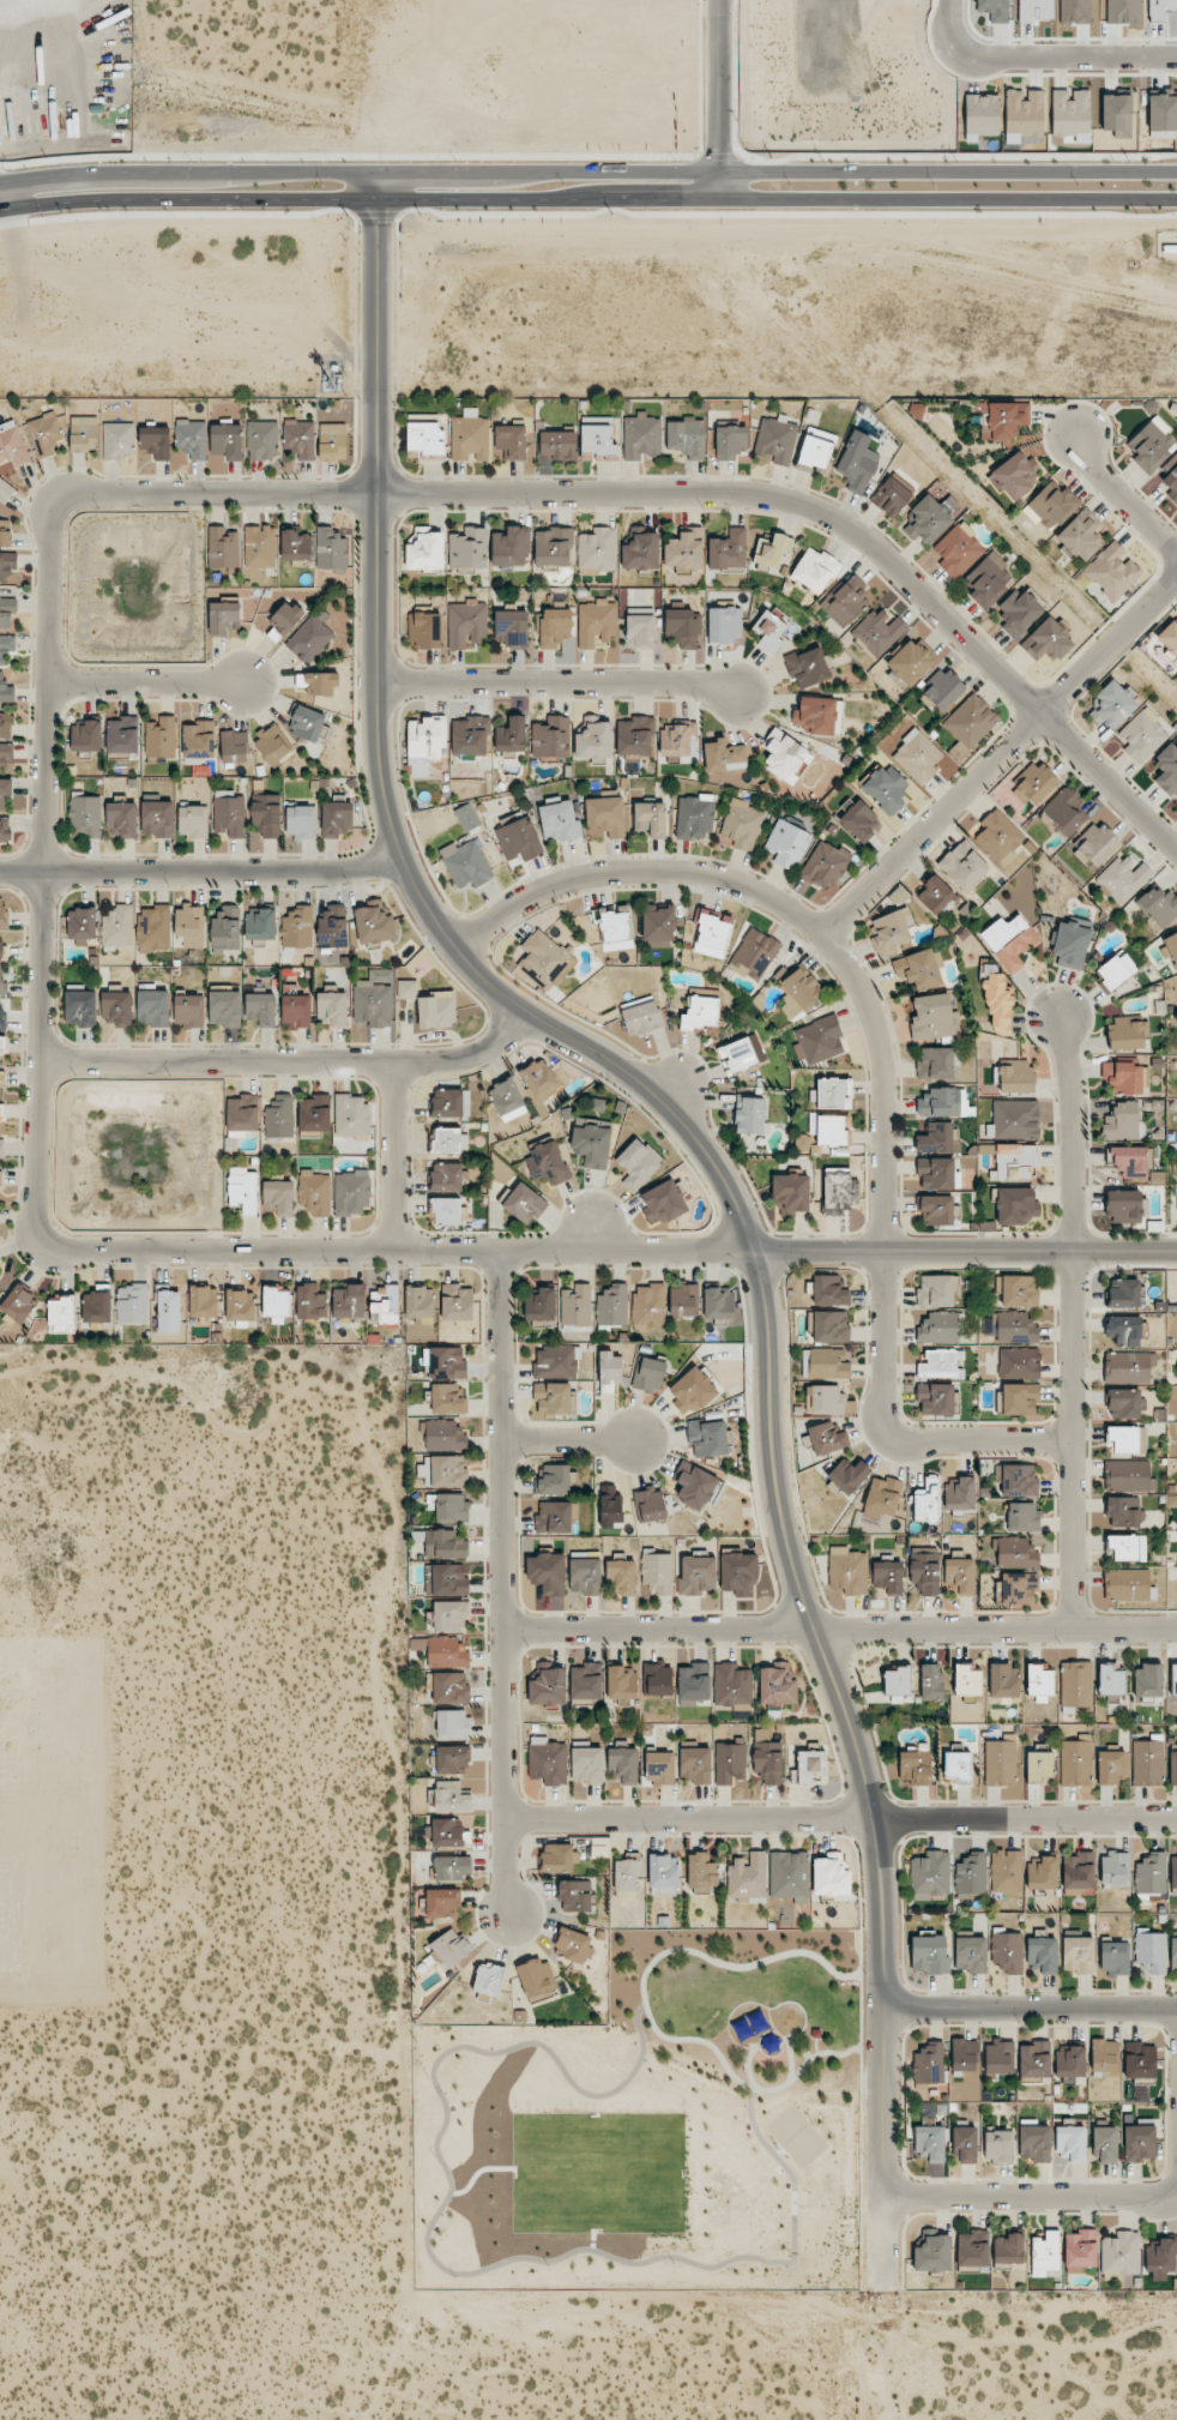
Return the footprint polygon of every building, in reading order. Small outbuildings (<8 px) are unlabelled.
[(1060,25),(1091,24),(1091,0),(1060,0),(1060,25)] [(1149,21),(1164,21),(1164,11),(1176,10),(1176,0),(1148,0),(1149,21)] [(1043,90),(1028,90),(1028,101),(1021,101),(1021,90),(1006,90),(1005,139),(1043,140),(1043,90)] [(1052,135),(1089,135),(1089,90),(1070,90),(1051,90),(1052,135)] [(1132,137),(1131,94),(1101,95),(1102,130),(1116,130),(1116,138),(1132,137)] [(999,95),(965,95),(965,141),(976,141),(976,134),(998,135),(999,95)] [(1148,131),(1160,131),(1160,137),(1176,137),(1176,95),(1148,96),(1148,131)] [(1029,402),(987,403),(988,428),(980,428),(981,440),(1017,439),(1017,425),(1029,425),(1029,402)] [(489,461),(488,417),(477,417),(477,408),(462,408),(462,416),(451,417),(451,461),(472,461),(489,461)] [(624,417),(623,461),(643,461),(643,457),(661,457),(661,418),(646,417),(646,411),(636,411),(636,417),(624,417)] [(28,419),(36,458),(55,454),(52,445),(63,442),(57,413),(28,419)] [(1156,415),(1123,446),(1149,474),(1176,448),(1176,445),(1165,432),(1169,429),(1156,415)] [(97,417),(70,417),(70,452),(97,452),(97,417)] [(614,417),(581,418),(582,461),(615,461),(614,417)] [(799,422),(778,417),(777,421),(762,417),(754,452),(774,457),(772,463),(788,467),(799,422)] [(704,461),(705,418),(682,418),(682,422),(667,421),(666,451),(688,451),(688,461),(704,461)] [(12,459),(15,467),(30,461),(15,419),(0,425),(0,463),(12,459)] [(206,460),(206,420),(175,420),(175,448),(187,448),(187,460),(206,460)] [(297,460),(314,460),(314,420),(285,420),(285,454),(297,453),(297,460)] [(278,422),(247,422),(247,459),(277,459),(278,422)] [(443,422),(407,422),(407,449),(422,449),(422,455),(443,455),(443,422)] [(103,461),(124,461),(124,454),(134,454),(134,423),(103,423),(103,461)] [(226,461),(242,461),(241,424),(210,425),(210,454),(226,454),(226,461)] [(346,424),(319,424),(319,461),(346,460),(346,424)] [(525,460),(524,425),(494,426),(495,449),(504,449),(504,461),(525,460)] [(170,460),(170,427),(139,427),(140,453),(153,453),(153,461),(170,460)] [(824,473),(836,435),(807,427),(796,464),(824,473)] [(833,471),(849,478),(845,488),(861,496),(881,455),(867,449),(872,438),(853,429),(833,471)] [(576,432),(540,431),(539,460),(575,461),(576,432)] [(1011,503),(1039,481),(1032,472),(1039,466),(1031,456),(1026,460),(1019,450),(988,475),(1011,503)] [(1158,482),(1176,504),(1176,465),(1158,482)] [(915,490),(891,472),(869,501),(893,519),(915,490)] [(0,477),(0,502),(3,504),(15,489),(0,477)] [(1035,524),(1039,521),(1050,532),(1078,503),(1052,478),(1021,510),(1035,524)] [(954,519),(949,514),(959,504),(950,496),(941,505),(927,492),(909,511),(914,517),(902,529),(914,541),(919,536),(928,545),(954,519)] [(1082,563),(1103,543),(1092,532),(1100,524),(1085,508),(1055,536),(1082,563)] [(0,520),(0,547),(11,547),(12,520),(0,520)] [(932,548),(942,559),(938,563),(953,580),(986,550),(971,535),(974,533),(962,520),(932,548)] [(238,532),(226,532),(226,526),(208,526),(208,569),(237,570),(238,532)] [(244,526),(245,568),(275,568),(275,526),(244,526)] [(333,527),(317,526),(316,569),(334,569),(334,575),(347,575),(347,535),(333,535),(333,527)] [(530,527),(507,526),(507,534),(492,533),(491,565),(525,566),(525,553),(530,553),(530,527)] [(658,570),(659,533),(644,532),(644,526),(630,526),(630,545),(622,545),(621,569),(658,570)] [(406,544),(406,569),(443,570),(444,533),(430,532),(430,527),(416,527),(415,544),(406,544)] [(449,535),(449,568),(487,568),(486,527),(464,527),(464,534),(449,535)] [(577,570),(616,570),(616,528),(593,527),(593,534),(578,534),(577,570)] [(708,538),(709,570),(746,569),(745,527),(729,527),(729,538),(708,538)] [(535,566),(571,565),(570,528),(534,529),(535,566)] [(281,560),(311,561),(312,534),(297,534),(297,529),(282,529),(281,560)] [(703,570),(702,529),(679,529),(679,539),(664,539),(665,566),(674,566),(674,570),(703,570)] [(757,538),(753,563),(779,567),(781,552),(790,553),(793,537),(773,534),(772,540),(757,538)] [(1144,573),(1126,555),(1127,554),(1113,539),(1081,571),(1113,603),(1144,573)] [(809,544),(789,577),(819,594),(829,578),(833,580),(842,565),(809,544)] [(964,578),(975,589),(968,595),(983,610),(1014,579),(1004,569),(1007,566),(992,550),(964,578)] [(6,582),(6,571),(17,571),(17,553),(0,553),(0,582),(6,582)] [(820,605),(843,629),(868,604),(860,596),(868,588),(854,573),(820,605)] [(1001,627),(1013,640),(1046,610),(1026,589),(1019,596),(1014,590),(995,608),(1008,621),(1001,627)] [(11,629),(11,615),(17,615),(17,598),(0,598),(0,629),(11,629)] [(267,634),(278,643),(305,613),(288,598),(267,621),(273,627),(267,634)] [(487,601),(466,600),(466,603),(448,603),(448,650),(466,650),(466,641),(486,641),(487,601)] [(579,650),(595,649),(595,640),(617,640),(616,600),(596,600),(596,603),(578,603),(579,650)] [(240,602),(210,602),(210,635),(226,635),(226,629),(240,629),(240,602)] [(284,645),(307,666),(336,634),(319,618),(324,612),(318,607),(284,645)] [(708,608),(709,642),(741,642),(741,607),(708,608)] [(875,614),(872,611),(850,632),(875,659),(908,627),(897,615),(893,619),(883,607),(875,614)] [(541,649),(559,649),(559,638),(572,638),(571,609),(540,610),(541,649)] [(665,610),(664,638),(679,638),(679,649),(699,649),(700,610),(665,610)] [(753,628),(763,634),(757,645),(772,654),(789,624),(764,610),(753,628)] [(441,646),(440,612),(407,613),(408,647),(441,646)] [(654,645),(654,612),(626,613),(627,646),(654,645)] [(1020,646),(1036,661),(1045,652),(1055,662),(1073,643),(1065,636),(1070,631),(1050,613),(1020,646)] [(1154,637),(1176,661),(1176,616),(1154,637)] [(0,635),(0,666),(4,666),(4,652),(15,653),(15,635),(0,635)] [(909,688),(936,659),(912,636),(885,665),(909,688)] [(790,681),(796,679),(799,688),(830,680),(826,667),(829,666),(823,646),(796,654),(795,653),(783,656),(790,681)] [(949,668),(944,674),(940,669),(929,679),(933,683),(922,693),(940,713),(967,688),(949,668)] [(14,702),(14,686),(5,686),(5,671),(0,671),(0,702),(14,702)] [(336,696),(336,674),(296,673),(295,685),(312,685),(312,696),(336,696)] [(1085,709),(1099,725),(1103,721),(1112,730),(1138,706),(1115,681),(1085,709)] [(953,747),(962,756),(1001,720),(975,692),(940,723),(958,742),(953,747)] [(834,698),(799,698),(799,710),(792,709),(792,722),(803,723),(803,734),(834,735),(834,698)] [(326,716),(298,704),(287,731),(315,743),(326,716)] [(1122,749),(1137,765),(1170,733),(1145,707),(1116,734),(1127,745),(1122,749)] [(12,713),(0,713),(0,737),(13,737),(12,713)] [(495,751),(525,752),(525,716),(509,715),(508,727),(495,727),(495,751)] [(138,753),(138,717),(107,716),(107,753),(138,753)] [(145,757),(174,758),(176,716),(158,716),(158,722),(146,722),(145,757)] [(408,722),(408,778),(429,777),(429,760),(445,760),(445,716),(422,717),(422,722),(408,722)] [(451,720),(452,756),(489,755),(488,716),(466,716),(466,720),(451,720)] [(569,716),(547,716),(547,724),(531,724),(532,761),(559,760),(559,758),(570,757),(569,716)] [(616,720),(617,756),(653,755),(652,716),(632,717),(632,720),(616,720)] [(71,726),(71,752),(101,752),(100,720),(84,720),(84,725),(71,726)] [(182,725),(183,759),(215,758),(214,720),(197,720),(197,725),(182,725)] [(612,722),(582,722),(582,733),(575,733),(574,759),(611,760),(612,722)] [(252,737),(269,765),(292,751),(275,723),(252,737)] [(697,755),(697,724),(660,725),(660,756),(697,755)] [(790,786),(813,757),(775,726),(760,745),(770,753),(762,764),(790,786)] [(889,756),(922,786),(938,769),(933,765),(944,754),(915,728),(889,756)] [(245,730),(220,732),(223,764),(248,761),(245,730)] [(705,773),(737,771),(737,763),(747,762),(746,745),(726,746),(725,740),(704,741),(705,773)] [(1153,780),(1169,797),(1176,789),(1176,744),(1173,740),(1152,760),(1163,771),(1153,780)] [(3,771),(3,759),(12,759),(13,743),(0,743),(0,771),(3,771)] [(1026,778),(1014,789),(1031,808),(1060,782),(1040,760),(1023,774),(1026,778)] [(883,761),(859,783),(890,817),(908,800),(899,790),(905,785),(883,761)] [(5,795),(12,795),(12,779),(0,779),(0,811),(5,811),(5,795)] [(1083,801),(1067,785),(1040,810),(1067,838),(1089,817),(1078,806),(1083,801)] [(279,794),(251,795),(251,825),(261,825),(261,838),(279,838),(279,794)] [(676,838),(711,839),(713,796),(678,795),(676,838)] [(100,837),(101,797),(71,796),(70,836),(100,837)] [(213,797),(214,832),(228,832),(228,838),(245,838),(244,796),(213,797)] [(585,799),(586,829),(607,828),(608,839),(624,838),(623,797),(585,799)] [(734,840),(732,847),(754,853),(765,808),(729,799),(720,837),(734,840)] [(838,819),(862,844),(883,824),(859,799),(838,819)] [(142,834),(155,833),(155,838),(173,838),(172,801),(141,802),(142,834)] [(539,805),(544,842),(579,838),(575,801),(539,805)] [(137,836),(136,802),(106,803),(107,836),(137,836)] [(353,802),(322,803),(322,839),(340,838),(340,832),(353,831),(353,802)] [(481,824),(471,803),(454,810),(464,832),(481,824)] [(633,829),(650,829),(650,838),(665,838),(665,803),(634,803),(633,829)] [(207,837),(207,806),(179,806),(179,837),(207,837)] [(286,806),(287,834),(295,834),(295,840),(316,839),(315,806),(286,806)] [(1027,840),(996,807),(981,821),(987,827),(974,839),(999,866),(1027,840)] [(544,853),(528,815),(493,830),(506,861),(521,855),(523,862),(544,853)] [(0,817),(0,844),(10,844),(10,817),(0,817)] [(812,835),(778,818),(763,848),(776,854),(772,862),(794,872),(812,835)] [(1095,869),(1119,842),(1095,820),(1071,846),(1095,869)] [(798,875),(827,893),(851,857),(822,838),(798,875)] [(437,851),(458,889),(471,882),(474,888),(495,876),(473,839),(457,848),(454,842),(437,851)] [(965,893),(991,867),(962,839),(936,866),(965,893)] [(1121,906),(1152,872),(1140,860),(1135,865),(1121,851),(1093,881),(1121,906)] [(914,895),(938,920),(959,900),(936,875),(914,895)] [(880,901),(886,915),(866,923),(877,949),(880,953),(882,958),(887,956),(906,942),(911,939),(906,926),(912,921),(906,904),(911,900),(900,886),(880,901)] [(1174,888),(1162,895),(1157,886),(1135,900),(1153,930),(1176,916),(1176,894),(1174,888)] [(396,940),(393,914),(384,916),(382,902),(354,904),(358,944),(396,940)] [(132,904),(116,904),(116,914),(102,913),(101,946),(132,946),(132,904)] [(317,918),(318,948),(347,948),(346,904),(323,905),(323,918),(317,918)] [(643,946),(674,947),(675,905),(644,904),(643,946)] [(170,950),(170,905),(153,905),(153,908),(138,908),(137,950),(170,950)] [(239,905),(217,906),(218,918),(210,918),(211,954),(223,954),(223,949),(240,949),(239,905)] [(175,906),(175,936),(183,936),(184,949),(204,949),(204,906),(175,906)] [(599,911),(602,943),(633,940),(629,907),(599,911)] [(246,940),(275,939),(274,908),(245,909),(246,940)] [(67,939),(95,940),(96,910),(68,909),(67,939)] [(692,951),(723,959),(734,917),(702,909),(692,951)] [(1001,917),(979,933),(1009,976),(1024,965),(1017,955),(1039,940),(1020,913),(1006,923),(1001,917)] [(1082,968),(1091,925),(1059,918),(1050,961),(1082,968)] [(781,943),(750,925),(727,965),(757,983),(781,943)] [(521,947),(528,952),(516,967),(550,993),(576,959),(536,927),(521,947)] [(1166,947),(1159,949),(1164,959),(1170,956),(1176,969),(1176,931),(1162,938),(1166,947)] [(942,984),(937,968),(943,966),(937,947),(891,961),(896,977),(905,974),(908,983),(913,982),(917,992),(942,984)] [(1096,970),(1104,979),(1097,984),(1106,994),(1137,968),(1121,949),(1096,970)] [(1013,987),(1005,986),(1006,974),(996,973),(996,965),(989,964),(985,1032),(1010,1033),(1013,987)] [(777,983),(788,998),(778,1004),(791,1022),(826,998),(803,965),(777,983)] [(392,969),(368,969),(368,980),(353,980),(354,1027),(393,1027),(392,969)] [(397,998),(417,999),(417,981),(398,980),(397,998)] [(209,1024),(222,1024),(222,1028),(240,1028),(240,986),(209,986),(209,1024)] [(131,992),(121,992),(121,988),(101,988),(101,1024),(131,1024),(131,992)] [(317,1026),(347,1025),(347,992),(336,993),(336,988),(317,989),(317,1026)] [(66,990),(65,1023),(79,1024),(79,1027),(96,1027),(96,991),(66,990)] [(168,991),(137,990),(137,1024),(152,1024),(152,1027),(168,1027),(168,991)] [(419,1029),(454,1027),(453,991),(433,992),(434,996),(417,997),(419,1029)] [(912,1041),(956,1035),(950,992),(912,998),(915,1015),(909,1016),(912,1041)] [(174,1023),(183,1024),(183,1028),(203,1028),(204,994),(174,993),(174,1023)] [(246,1019),(259,1019),(259,1028),(275,1027),(275,994),(245,994),(246,1019)] [(281,1027),(310,1027),(311,995),(282,995),(281,1027)] [(629,1038),(663,1026),(653,995),(619,1006),(629,1038)] [(719,997),(689,996),(689,1014),(680,1014),(680,1029),(718,1030),(719,997)] [(793,1029),(798,1043),(792,1045),(798,1059),(805,1056),(809,1065),(846,1051),(833,1015),(793,1029)] [(1143,1049),(1142,1035),(1148,1035),(1147,1017),(1107,1019),(1108,1050),(1143,1049)] [(764,1063),(757,1035),(719,1045),(725,1073),(764,1063)] [(954,1079),(953,1047),(916,1048),(917,1080),(954,1079)] [(518,1072),(527,1088),(524,1089),(537,1112),(544,1108),(540,1100),(560,1088),(543,1057),(518,1072)] [(996,1092),(1035,1093),(1035,1069),(1028,1069),(1029,1062),(996,1061),(996,1092)] [(1101,1062),(1101,1073),(1108,1073),(1108,1094),(1141,1095),(1142,1063),(1101,1062)] [(503,1122),(528,1110),(511,1077),(486,1090),(503,1122)] [(851,1108),(850,1078),(817,1079),(817,1109),(851,1108)] [(917,1117),(973,1116),(973,1110),(967,1110),(966,1087),(927,1088),(927,1095),(917,1096),(917,1117)] [(469,1090),(431,1090),(431,1117),(469,1117),(469,1090)] [(335,1137),(355,1137),(355,1141),(369,1141),(368,1094),(335,1094),(335,1137)] [(259,1095),(241,1095),(241,1098),(227,1098),(226,1137),(245,1138),(245,1131),(258,1131),(259,1095)] [(293,1096),(267,1095),(266,1137),(292,1138),(293,1096)] [(298,1098),(298,1132),(330,1132),(330,1095),(312,1095),(312,1098),(298,1098)] [(766,1098),(736,1097),(735,1133),(765,1134),(766,1098)] [(1038,1137),(1038,1100),(993,1101),(994,1138),(1038,1137)] [(1101,1139),(1138,1140),(1139,1102),(1112,1101),(1112,1116),(1102,1116),(1101,1139)] [(816,1145),(850,1146),(851,1116),(817,1115),(816,1145)] [(956,1153),(956,1122),(927,1122),(926,1135),(916,1135),(915,1152),(956,1153)] [(574,1124),(571,1154),(584,1155),(583,1168),(606,1171),(611,1128),(574,1124)] [(436,1129),(436,1142),(430,1142),(429,1153),(459,1154),(460,1145),(467,1145),(468,1130),(436,1129)] [(633,1193),(664,1162),(637,1136),(615,1160),(628,1172),(620,1181),(633,1193)] [(570,1179),(557,1141),(523,1153),(533,1182),(551,1176),(554,1185),(570,1179)] [(1037,1144),(996,1145),(996,1171),(989,1171),(989,1180),(1030,1180),(1030,1167),(1037,1167),(1037,1144)] [(1147,1179),(1147,1162),(1151,1162),(1151,1148),(1111,1147),(1110,1170),(1122,1171),(1122,1179),(1147,1179)] [(953,1189),(953,1158),(918,1159),(919,1189),(953,1189)] [(462,1192),(462,1163),(431,1163),(431,1191),(462,1192)] [(243,1203),(242,1214),(256,1214),(256,1172),(247,1172),(247,1167),(229,1167),(228,1202),(243,1203)] [(330,1174),(312,1174),(312,1170),(299,1169),(298,1202),(309,1202),(309,1217),(329,1217),(330,1174)] [(334,1215),(368,1216),(369,1172),(335,1172),(334,1215)] [(774,1175),(775,1218),(795,1218),(795,1212),(809,1211),(808,1174),(774,1175)] [(858,1174),(823,1175),(823,1217),(842,1217),(842,1210),(851,1210),(850,1202),(858,1202),(858,1174)] [(640,1194),(647,1207),(642,1210),(650,1227),(688,1208),(673,1178),(640,1194)] [(278,1208),(277,1213),(292,1214),(294,1182),(263,1180),(262,1208),(278,1208)] [(548,1203),(520,1181),(501,1206),(528,1227),(548,1203)] [(1141,1191),(1106,1190),(1105,1216),(1113,1216),(1113,1224),(1144,1224),(1144,1207),(1145,1207),(1146,1199),(1141,1199),(1141,1191)] [(952,1196),(919,1196),(919,1225),(953,1224),(952,1196)] [(461,1223),(460,1198),(433,1199),(433,1224),(461,1223)] [(813,1305),(849,1305),(849,1290),(839,1290),(839,1275),(813,1275),(813,1305)] [(917,1306),(955,1307),(956,1276),(918,1275),(917,1306)] [(1003,1307),(1038,1306),(1038,1288),(1034,1288),(1034,1275),(1002,1276),(1003,1307)] [(1139,1307),(1138,1279),(1108,1280),(1108,1308),(1139,1307)] [(18,1284),(0,1306),(0,1309),(20,1325),(39,1300),(18,1284)] [(180,1333),(180,1292),(169,1292),(169,1284),(157,1284),(158,1333),(180,1333)] [(296,1284),(297,1319),(327,1318),(327,1294),(318,1294),(317,1284),(296,1284)] [(473,1320),(473,1288),(462,1288),(462,1284),(441,1284),(442,1321),(473,1320)] [(626,1325),(627,1284),(604,1284),(604,1296),(596,1296),(596,1325),(626,1325)] [(148,1323),(147,1285),(116,1286),(117,1323),(148,1323)] [(265,1324),(288,1324),(288,1292),(277,1292),(277,1285),(265,1285),(265,1324)] [(365,1285),(333,1285),(332,1317),(364,1318),(365,1285)] [(665,1285),(633,1285),(633,1327),(664,1328),(665,1285)] [(699,1286),(670,1285),(669,1317),(699,1317),(699,1286)] [(399,1323),(398,1286),(370,1287),(371,1323),(399,1323)] [(591,1286),(561,1286),(560,1326),(591,1326),(591,1286)] [(190,1318),(217,1317),(216,1287),(189,1287),(190,1318)] [(434,1287),(406,1287),(405,1317),(433,1318),(434,1287)] [(555,1287),(539,1287),(538,1297),(525,1296),(524,1320),(554,1321),(555,1287)] [(733,1318),(733,1287),(703,1288),(704,1319),(733,1318)] [(246,1300),(246,1290),(227,1290),(226,1320),(254,1321),(254,1300),(246,1300)] [(111,1322),(110,1292),(82,1293),(83,1323),(111,1322)] [(848,1342),(848,1312),(813,1312),(813,1343),(848,1342)] [(916,1342),(958,1343),(959,1312),(927,1312),(927,1321),(917,1321),(916,1342)] [(997,1343),(1038,1342),(1038,1324),(1027,1324),(1027,1312),(996,1312),(997,1343)] [(1115,1347),(1141,1346),(1140,1316),(1105,1317),(1106,1337),(1115,1336),(1115,1347)] [(575,1346),(535,1346),(535,1378),(575,1377),(575,1346)] [(429,1379),(465,1378),(464,1347),(423,1348),(424,1366),(429,1366),(429,1379)] [(1039,1378),(1040,1349),(999,1348),(998,1377),(1039,1378)] [(848,1378),(848,1349),(802,1349),(802,1359),(804,1359),(804,1377),(848,1378)] [(957,1377),(956,1361),(962,1360),(962,1349),(925,1350),(926,1363),(917,1364),(917,1378),(957,1377)] [(613,1351),(599,1351),(600,1392),(613,1392),(613,1383),(622,1382),(622,1356),(613,1356),(613,1351)] [(1104,1382),(1149,1383),(1150,1353),(1104,1352),(1104,1382)] [(662,1391),(665,1360),(637,1358),(634,1388),(662,1391)] [(696,1363),(668,1389),(677,1399),(673,1404),(686,1418),(719,1389),(696,1363)] [(467,1413),(467,1397),(460,1397),(459,1383),(431,1384),(432,1414),(467,1413)] [(533,1384),(534,1415),(571,1414),(570,1383),(533,1384)] [(953,1384),(916,1384),(916,1403),(921,1403),(921,1416),(953,1415),(953,1384)] [(1038,1384),(999,1384),(998,1414),(1038,1414),(1038,1384)] [(842,1385),(805,1386),(806,1415),(843,1414),(842,1385)] [(1140,1418),(1141,1389),(1109,1389),(1109,1418),(1140,1418)] [(426,1450),(462,1449),(461,1419),(425,1420),(426,1450)] [(687,1421),(688,1443),(693,1443),(694,1456),(727,1455),(726,1420),(687,1421)] [(845,1430),(835,1433),(831,1420),(806,1429),(816,1457),(850,1446),(845,1430)] [(1145,1453),(1145,1428),(1107,1427),(1106,1453),(1145,1453)] [(464,1456),(420,1456),(420,1478),(425,1478),(425,1487),(463,1487),(464,1456)] [(825,1476),(847,1497),(873,1470),(861,1459),(853,1467),(843,1458),(825,1476)] [(671,1479),(683,1486),(676,1498),(700,1513),(719,1480),(683,1459),(671,1479)] [(1150,1461),(1104,1460),(1104,1490),(1149,1491),(1150,1461)] [(1002,1497),(1038,1496),(1038,1477),(1035,1477),(1034,1464),(1001,1465),(1002,1497)] [(570,1465),(544,1465),(543,1479),(534,1479),(534,1494),(570,1495),(570,1465)] [(903,1482),(885,1476),(884,1481),(872,1478),(862,1511),(891,1520),(903,1482)] [(913,1521),(938,1522),(939,1477),(924,1476),(924,1490),(914,1489),(913,1521)] [(945,1510),(975,1510),(974,1477),(944,1478),(945,1510)] [(601,1528),(622,1528),(620,1484),(600,1485),(601,1528)] [(654,1492),(654,1488),(634,1490),(637,1522),(666,1519),(663,1491),(654,1492)] [(467,1494),(434,1494),(434,1522),(467,1522),(467,1494)] [(1139,1497),(1105,1497),(1106,1515),(1110,1515),(1110,1528),(1140,1527),(1139,1497)] [(570,1533),(571,1502),(539,1502),(539,1515),(535,1515),(534,1532),(570,1533)] [(1038,1532),(1039,1503),(1007,1503),(1007,1532),(1038,1532)] [(468,1559),(469,1540),(455,1540),(455,1530),(426,1529),(425,1558),(468,1559)] [(1146,1535),(1106,1535),(1106,1550),(1113,1550),(1113,1561),(1146,1561),(1146,1535)] [(998,1537),(997,1567),(1039,1568),(1039,1547),(1028,1547),(1028,1537),(998,1537)] [(848,1546),(828,1546),(829,1589),(843,1589),(843,1595),(868,1595),(866,1552),(848,1553),(848,1546)] [(938,1548),(910,1548),(910,1586),(919,1586),(919,1596),(940,1595),(938,1548)] [(672,1595),(671,1553),(641,1554),(641,1584),(653,1584),(653,1596),(672,1595)] [(715,1557),(707,1557),(707,1553),(681,1553),(682,1579),(678,1579),(678,1594),(716,1594),(715,1557)] [(720,1590),(736,1591),(736,1597),(755,1597),(757,1555),(721,1553),(720,1590)] [(565,1554),(527,1555),(527,1584),(542,1584),(542,1596),(565,1596),(565,1554)] [(600,1558),(569,1559),(570,1591),(581,1591),(581,1596),(601,1595),(600,1558)] [(610,1597),(636,1596),(635,1560),(609,1561),(610,1597)] [(887,1588),(887,1595),(902,1595),(902,1562),(873,1561),(872,1588),(887,1588)] [(468,1595),(468,1564),(425,1565),(426,1595),(468,1595)] [(1151,1570),(1104,1569),(1103,1599),(1151,1599),(1151,1570)] [(1001,1604),(1036,1605),(1037,1573),(1002,1573),(1001,1604)] [(433,1601),(433,1631),(466,1632),(467,1601),(433,1601)] [(469,1666),(469,1651),(463,1651),(462,1636),(427,1637),(428,1667),(469,1666)] [(528,1705),(565,1705),(565,1668),(549,1668),(549,1662),(538,1662),(538,1679),(528,1679),(528,1705)] [(571,1700),(602,1699),(601,1662),(585,1663),(585,1667),(570,1667),(571,1700)] [(670,1695),(670,1662),(645,1662),(646,1695),(670,1695)] [(1061,1707),(1091,1706),(1091,1662),(1060,1662),(1061,1707)] [(678,1667),(678,1706),(697,1706),(697,1700),(709,1700),(709,1663),(692,1663),(692,1667),(678,1667)] [(713,1706),(752,1707),(753,1669),(738,1669),(738,1663),(714,1663),(713,1706)] [(989,1697),(1015,1698),(1016,1664),(990,1663),(989,1697)] [(760,1664),(760,1705),(797,1704),(797,1679),(788,1679),(788,1664),(760,1664)] [(943,1700),(942,1664),(920,1664),(921,1701),(943,1700)] [(954,1695),(980,1695),(980,1671),(968,1671),(969,1664),(955,1664),(954,1695)] [(1052,1671),(1041,1671),(1041,1664),(1027,1664),(1027,1695),(1036,1695),(1035,1703),(1052,1703),(1052,1671)] [(1125,1693),(1124,1664),(1097,1664),(1098,1694),(1125,1693)] [(608,1699),(637,1699),(637,1668),(622,1669),(622,1665),(607,1665),(608,1699)] [(1162,1666),(1134,1665),(1133,1696),(1162,1697),(1162,1666)] [(883,1669),(884,1699),(910,1698),(910,1669),(883,1669)] [(433,1705),(468,1703),(467,1672),(432,1673),(433,1705)] [(469,1739),(469,1710),(437,1710),(437,1739),(469,1739)] [(529,1779),(544,1778),(544,1786),(567,1785),(566,1742),(547,1742),(547,1736),(528,1737),(529,1779)] [(984,1741),(985,1786),(1015,1786),(1015,1740),(984,1741)] [(1091,1772),(1091,1740),(1060,1741),(1061,1786),(1089,1786),(1089,1772),(1091,1772)] [(1132,1740),(1132,1786),(1164,1785),(1163,1740),(1132,1740)] [(715,1742),(715,1786),(732,1786),(732,1779),(746,1779),(745,1741),(715,1742)] [(781,1741),(753,1742),(754,1774),(762,1773),(762,1785),(782,1785),(781,1741)] [(468,1746),(436,1747),(437,1774),(469,1773),(468,1746)] [(602,1747),(571,1748),(572,1783),(603,1782),(602,1747)] [(637,1748),(608,1748),(608,1778),(622,1779),(621,1785),(637,1785),(637,1748)] [(711,1748),(680,1748),(679,1782),(710,1783),(711,1748)] [(1097,1785),(1127,1785),(1127,1750),(1097,1751),(1097,1785)] [(811,1783),(811,1773),(825,1773),(825,1751),(797,1752),(797,1769),(790,1769),(790,1784),(811,1783)] [(898,1752),(899,1786),(931,1785),(930,1751),(898,1752)] [(673,1752),(645,1753),(646,1780),(654,1780),(654,1785),(674,1785),(673,1752)] [(971,1782),(971,1752),(944,1752),(944,1782),(971,1782)] [(1027,1783),(1039,1783),(1039,1775),(1053,1775),(1053,1752),(1026,1752),(1027,1783)] [(471,1812),(471,1790),(461,1791),(461,1781),(434,1781),(434,1812),(471,1812)] [(432,1847),(470,1846),(470,1828),(453,1829),(453,1818),(432,1819),(432,1847)] [(765,1903),(767,1851),(748,1851),(748,1858),(729,1857),(728,1898),(737,1898),(737,1902),(765,1903)] [(769,1852),(770,1898),(794,1898),(794,1904),(809,1904),(808,1851),(769,1852)] [(813,1895),(848,1895),(847,1851),(825,1852),(825,1858),(813,1858),(813,1895)] [(949,1895),(950,1851),(927,1851),(927,1858),(911,1858),(910,1899),(930,1900),(930,1895),(949,1895)] [(1022,1851),(992,1851),(991,1893),(1022,1893),(1022,1851)] [(1094,1852),(1077,1851),(1077,1856),(1063,1856),(1062,1895),(1080,1895),(1080,1888),(1093,1888),(1094,1852)] [(955,1899),(969,1899),(969,1893),(985,1894),(986,1852),(966,1852),(965,1864),(956,1864),(955,1899)] [(1165,1894),(1165,1852),(1135,1852),(1135,1893),(1165,1894)] [(688,1888),(716,1888),(717,1863),(708,1863),(708,1853),(688,1853),(688,1888)] [(1101,1854),(1101,1887),(1129,1887),(1129,1853),(1101,1854)] [(637,1854),(625,1854),(625,1860),(614,1860),(614,1892),(637,1892),(637,1854)] [(649,1854),(649,1896),(678,1896),(677,1854),(649,1854)] [(462,1880),(462,1874),(471,1874),(471,1857),(432,1856),(431,1880),(462,1880)] [(1027,1890),(1057,1889),(1056,1856),(1026,1857),(1027,1890)] [(590,1912),(591,1881),(558,1880),(557,1900),(563,1900),(563,1911),(590,1912)] [(426,1890),(426,1918),(460,1917),(460,1889),(426,1890)] [(429,1943),(446,1969),(472,1952),(456,1926),(429,1943)] [(553,1947),(565,1951),(562,1958),(585,1967),(592,1949),(588,1947),(591,1938),(561,1926),(553,1947)] [(1022,1933),(991,1933),(990,1963),(1003,1963),(1002,1974),(1022,1974),(1022,1933)] [(1165,1975),(1166,1933),(1135,1933),(1134,1963),(1150,1963),(1150,1975),(1165,1975)] [(949,1972),(949,1957),(946,1958),(945,1935),(911,1936),(912,1974),(949,1972)] [(986,1937),(954,1937),(955,1973),(986,1973),(986,1937)] [(1062,1970),(1072,1970),(1072,1974),(1093,1975),(1094,1937),(1063,1937),(1062,1970)] [(1028,1938),(1027,1969),(1041,1970),(1041,1975),(1056,1975),(1057,1938),(1028,1938)] [(1101,1974),(1130,1973),(1129,1939),(1100,1939),(1101,1974)] [(542,1964),(539,1957),(515,1967),(529,2000),(559,1988),(548,1962),(542,1964)] [(472,1990),(498,1997),(505,1968),(479,1961),(472,1990)] [(951,2071),(977,2071),(977,2039),(952,2039),(951,2071)] [(1050,2077),(1050,2040),(1032,2041),(1032,2045),(1018,2046),(1019,2078),(1050,2077)] [(1090,2070),(1117,2071),(1118,2040),(1091,2040),(1090,2070)] [(944,2083),(943,2041),(921,2042),(921,2054),(912,2054),(913,2084),(944,2083)] [(985,2074),(1013,2074),(1013,2042),(984,2042),(985,2074)] [(1124,2079),(1155,2078),(1155,2043),(1124,2043),(1124,2079)] [(1084,2046),(1054,2047),(1055,2078),(1085,2077),(1084,2046)] [(1050,2126),(1020,2125),(1019,2158),(1032,2158),(1032,2162),(1050,2163),(1050,2126)] [(1155,2158),(1154,2125),(1124,2126),(1124,2162),(1142,2162),(1142,2158),(1155,2158)] [(915,2126),(914,2157),(928,2157),(928,2163),(944,2163),(945,2126),(915,2126)] [(1055,2162),(1085,2163),(1086,2126),(1056,2126),(1055,2162)] [(1116,2126),(1092,2127),(1093,2164),(1116,2164),(1116,2126)] [(977,2127),(954,2127),(953,2163),(976,2164),(977,2127)] [(985,2131),(984,2161),(1013,2162),(1013,2131),(985,2131)] [(951,2235),(935,2235),(935,2229),(920,2228),(920,2245),(914,2245),(913,2271),(950,2272),(951,2235)] [(1065,2234),(1065,2272),(1083,2272),(1083,2267),(1096,2267),(1097,2230),(1078,2229),(1078,2234),(1065,2234)] [(989,2230),(970,2230),(970,2235),(957,2235),(956,2266),(988,2267),(989,2230)] [(1032,2239),(1031,2277),(1045,2277),(1046,2270),(1058,2270),(1059,2231),(1045,2230),(1045,2239),(1032,2239)] [(1139,2274),(1139,2231),(1117,2231),(1117,2238),(1101,2238),(1100,2273),(1139,2274)] [(1023,2263),(1023,2232),(1007,2233),(1007,2237),(993,2238),(994,2264),(1023,2263)] [(1165,2272),(1174,2272),(1174,2253),(1176,2253),(1176,2238),(1159,2237),(1159,2246),(1147,2246),(1146,2280),(1165,2281),(1165,2272)]
